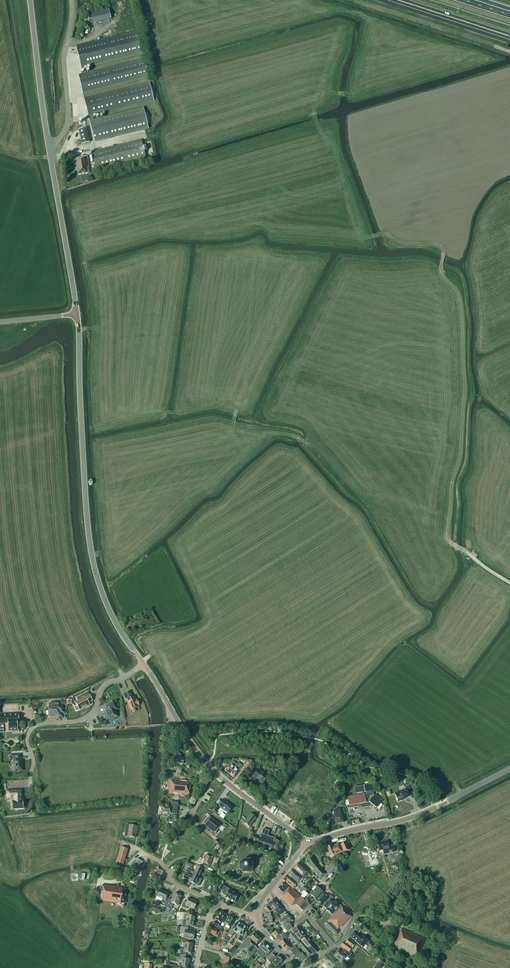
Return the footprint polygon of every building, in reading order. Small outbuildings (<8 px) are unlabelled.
[(109,9),(89,14),(91,24),(111,19),(109,9)] [(137,31),(76,46),(82,68),(142,53),(137,31)] [(79,75),(83,93),(148,77),(144,59),(79,75)] [(84,99),(89,117),(154,101),(150,83),(84,99)] [(148,129),(143,109),(94,120),(93,117),(89,118),(94,142),(148,129)] [(79,130),(82,144),(90,143),(86,128),(79,130)] [(93,156),(92,156),(95,168),(96,170),(146,158),(145,156),(141,140),(91,152),(93,156)] [(89,167),(87,157),(83,158),(82,157),(74,158),(75,171),(77,170),(77,174),(89,173),(88,167),(89,167)] [(76,702),(80,710),(89,705),(88,703),(93,701),(90,695),(89,695),(88,692),(84,694),(86,697),(76,702)] [(136,700),(135,697),(133,697),(130,692),(124,694),(131,710),(139,707),(138,706),(139,705),(137,700),(136,700)] [(114,700),(105,704),(107,709),(106,710),(110,720),(118,716),(115,709),(118,708),(117,707),(119,706),(118,703),(116,704),(114,700)] [(60,715),(60,713),(63,712),(63,706),(59,706),(59,707),(48,707),(49,716),(60,715)] [(0,715),(0,726),(3,726),(3,723),(8,723),(9,731),(14,731),(14,732),(19,732),(19,726),(18,726),(18,722),(19,722),(19,714),(0,715)] [(173,752),(171,758),(171,761),(174,762),(183,764),(184,759),(182,758),(182,757),(180,753),(173,752)] [(23,771),(22,760),(21,760),(21,754),(11,755),(11,763),(14,763),(15,771),(23,771)] [(243,773),(250,765),(251,763),(252,760),(248,760),(248,761),(247,762),(243,766),(239,763),(237,765),(234,762),(233,762),(231,762),(230,764),(225,770),(234,777),(240,770),(243,773)] [(285,778),(288,780),(291,776),(294,778),(296,775),(293,774),(296,770),(293,768),(285,778)] [(251,778),(258,783),(259,781),(262,783),(267,776),(258,770),(253,776),(252,776),(251,778)] [(276,770),(272,775),(278,779),(282,774),(276,770)] [(312,792),(315,794),(323,784),(326,786),(331,780),(325,776),(312,792)] [(171,780),(170,793),(182,795),(182,794),(190,795),(191,783),(187,782),(181,781),(171,780)] [(373,791),(374,791),(373,784),(370,785),(369,782),(365,783),(365,786),(364,786),(365,794),(347,797),(348,800),(346,801),(347,805),(349,805),(349,806),(359,804),(359,806),(361,808),(371,806),(372,805),(376,808),(377,807),(379,809),(382,805),(380,804),(382,801),(375,795),(374,796),(374,795),(373,791)] [(405,787),(406,789),(395,794),(398,801),(403,799),(409,796),(408,794),(411,792),(409,786),(405,787)] [(320,787),(313,797),(315,799),(323,789),(320,787)] [(13,809),(24,809),(23,800),(22,800),(21,790),(7,791),(7,798),(13,798),(13,801),(12,801),(13,809)] [(327,804),(323,800),(326,797),(323,794),(312,805),(318,812),(327,804)] [(212,810),(217,813),(219,811),(222,813),(224,811),(228,813),(232,807),(227,803),(228,802),(223,799),(217,807),(215,805),(212,810)] [(171,807),(163,806),(162,808),(161,808),(161,811),(162,811),(162,812),(177,814),(178,806),(172,805),(171,807)] [(340,809),(333,811),(335,817),(334,817),(336,825),(344,823),(343,820),(344,820),(344,819),(343,819),(343,818),(342,815),(345,814),(344,808),(340,809)] [(247,820),(246,819),(243,822),(250,827),(256,818),(251,814),(247,820)] [(210,817),(204,824),(207,826),(206,827),(209,830),(216,821),(210,817)] [(216,821),(209,830),(213,833),(214,831),(216,833),(222,826),(216,821)] [(128,837),(135,838),(136,831),(137,831),(138,827),(130,825),(127,825),(125,836),(128,837)] [(268,836),(269,831),(263,829),(260,838),(258,845),(272,850),(275,839),(276,839),(268,836)] [(247,842),(248,838),(251,840),(254,833),(251,832),(248,838),(245,836),(243,840),(247,842)] [(275,839),(272,850),(280,853),(284,842),(275,839)] [(384,842),(384,841),(381,841),(382,842),(378,843),(379,851),(383,850),(384,855),(395,852),(394,846),(389,847),(387,841),(384,842)] [(332,845),(325,848),(329,856),(334,854),(335,856),(343,853),(349,850),(346,843),(340,845),(341,847),(340,848),(339,843),(333,846),(332,845)] [(128,849),(121,847),(116,863),(123,865),(128,849)] [(203,859),(205,859),(202,867),(208,869),(213,856),(207,854),(206,855),(205,855),(203,859)] [(388,856),(389,864),(401,862),(400,854),(388,856)] [(306,862),(317,875),(315,876),(318,880),(325,874),(321,869),(324,866),(320,862),(318,865),(312,857),(306,862)] [(130,873),(136,876),(143,863),(137,860),(130,873)] [(243,873),(249,873),(252,869),(252,863),(249,860),(242,860),(239,863),(239,868),(237,868),(237,872),(237,873),(240,875),(243,873)] [(308,873),(297,863),(293,868),(303,878),(308,873)] [(324,870),(329,875),(336,868),(332,863),(324,870)] [(195,871),(194,873),(190,881),(190,882),(199,886),(202,879),(199,877),(202,869),(197,866),(197,867),(194,865),(192,870),(195,871)] [(164,872),(158,869),(154,876),(160,879),(164,872)] [(190,881),(194,873),(187,869),(183,878),(190,881)] [(303,878),(293,869),(287,875),(298,884),(300,881),(303,878)] [(283,880),(291,887),(292,886),(294,888),(298,884),(288,875),(283,880)] [(290,887),(284,882),(279,888),(284,893),(290,887)] [(101,889),(99,900),(125,904),(128,889),(121,888),(121,887),(103,884),(102,889),(101,889)] [(221,885),(218,889),(222,891),(221,892),(222,893),(222,894),(223,895),(224,895),(225,896),(226,896),(225,897),(235,902),(235,901),(236,901),(237,899),(236,899),(238,895),(232,892),(233,891),(230,889),(221,885)] [(281,896),(292,907),(296,903),(302,910),(307,905),(304,903),(306,901),(292,887),(291,889),(290,887),(284,893),(281,896)] [(317,887),(310,894),(316,900),(323,892),(317,887)] [(169,893),(160,889),(157,896),(163,899),(160,905),(166,907),(169,899),(167,898),(169,893)] [(329,898),(324,893),(317,900),(322,905),(326,902),(329,898)] [(171,910),(174,904),(178,905),(182,897),(175,894),(172,900),(169,899),(166,907),(171,910)] [(329,898),(326,902),(327,902),(323,906),(326,909),(332,903),(330,901),(331,900),(334,898),(332,896),(329,898)] [(184,901),(181,906),(187,909),(188,906),(194,909),(198,902),(189,898),(187,902),(184,901)] [(271,910),(273,908),(277,914),(283,909),(274,899),(266,905),(267,907),(265,909),(268,913),(269,912),(271,910)] [(329,920),(338,929),(340,926),(341,927),(352,916),(335,900),(327,910),(333,916),(329,920)] [(218,917),(218,916),(217,918),(216,920),(219,921),(218,923),(214,922),(213,925),(218,927),(220,925),(226,915),(221,912),(218,917)] [(273,923),(275,923),(274,919),(277,917),(274,913),(271,914),(271,913),(265,914),(266,918),(267,918),(268,924),(273,923)] [(279,922),(284,928),(283,929),(286,933),(292,927),(289,924),(293,921),(288,914),(279,922)] [(194,926),(196,917),(188,915),(187,922),(183,921),(182,927),(188,928),(189,925),(194,926)] [(234,920),(227,915),(222,922),(230,927),(234,920)] [(228,934),(231,936),(234,931),(238,933),(243,925),(238,922),(235,926),(233,925),(228,934)] [(329,923),(326,926),(335,935),(339,931),(329,923)] [(239,934),(239,936),(239,937),(237,940),(242,942),(247,936),(246,935),(247,933),(245,932),(248,928),(243,925),(238,933),(239,934)] [(184,938),(193,940),(195,933),(188,931),(188,928),(182,927),(177,926),(176,932),(185,934),(184,938)] [(292,931),(293,933),(299,941),(305,936),(298,926),(292,931)] [(210,933),(218,936),(220,931),(222,932),(223,930),(219,928),(218,930),(213,928),(210,933)] [(272,933),(276,938),(281,935),(283,934),(279,928),(272,933)] [(414,955),(426,961),(429,955),(420,951),(425,939),(402,929),(399,934),(399,933),(393,947),(414,956),(414,955)] [(356,941),(357,942),(362,936),(355,931),(351,936),(356,941)] [(254,933),(250,938),(249,937),(238,948),(235,952),(236,954),(240,950),(249,959),(258,949),(255,946),(261,940),(254,933)] [(299,941),(293,933),(289,936),(296,945),(295,945),(292,947),(293,948),(290,950),(295,957),(301,953),(299,950),(301,949),(298,946),(302,944),(299,941)] [(285,941),(287,940),(285,939),(286,938),(283,934),(278,938),(280,941),(280,942),(281,944),(287,951),(291,948),(285,941)] [(303,942),(312,953),(314,955),(318,951),(306,936),(301,940),(303,942)] [(368,945),(371,948),(373,945),(362,936),(357,942),(356,941),(356,942),(363,948),(367,943),(368,944),(368,945)] [(349,939),(346,943),(352,948),(355,944),(349,939)] [(302,944),(298,946),(301,949),(308,957),(312,953),(303,942),(302,944)] [(344,949),(351,954),(352,953),(350,951),(352,948),(346,943),(344,942),(341,946),(344,949)] [(181,950),(176,949),(175,953),(180,954),(186,955),(187,952),(191,953),(193,944),(186,943),(185,949),(181,948),(181,950)] [(267,954),(267,955),(272,950),(264,943),(260,947),(260,948),(256,953),(263,959),(267,954)] [(227,953),(232,954),(235,952),(238,948),(234,946),(227,953)] [(351,954),(344,949),(342,952),(338,949),(333,956),(342,962),(347,956),(349,957),(351,959),(353,956),(351,954)] [(296,957),(299,962),(306,957),(302,952),(296,957)] [(182,961),(181,967),(185,967),(189,967),(190,959),(185,958),(186,955),(180,954),(179,960),(182,961)] [(275,958),(272,954),(267,960),(271,964),(274,961),(276,963),(274,964),(277,967),(279,966),(283,961),(277,956),(275,958)]
